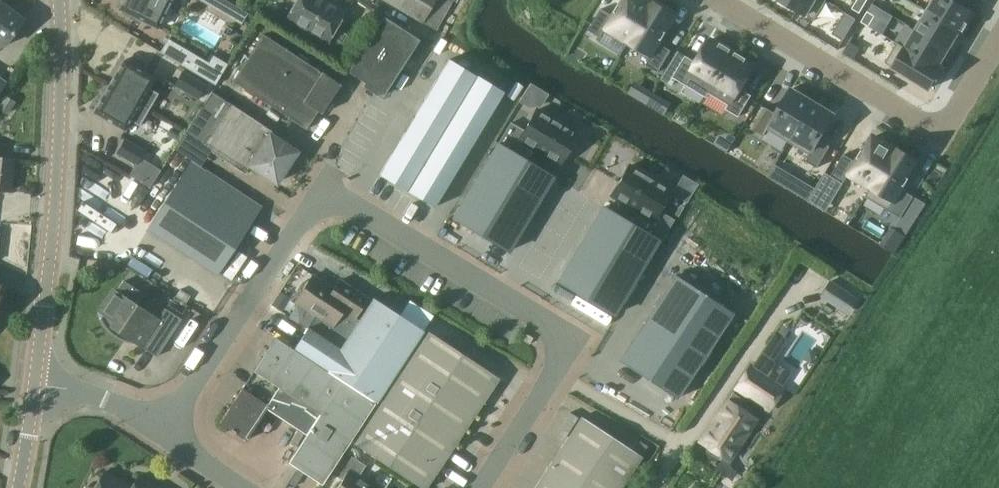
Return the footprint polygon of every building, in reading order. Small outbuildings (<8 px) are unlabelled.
[(120,9),(134,16),(132,20),(139,24),(141,20),(157,28),(171,0),(124,0),(120,9)] [(226,0),(200,0),(241,24),(248,13),(226,0)] [(325,46),(347,8),(333,0),(296,0),(283,22),(325,46)] [(434,0),(380,0),(421,24),(434,0)] [(589,30),(601,37),(607,26),(630,40),(651,3),(649,1),(648,0),(625,0),(622,4),(620,3),(613,15),(602,8),(589,30)] [(807,14),(815,0),(783,0),(807,14)] [(853,8),(860,12),(866,2),(864,0),(857,0),(853,8)] [(923,0),(901,0),(898,6),(917,14),(923,0)] [(927,11),(960,31),(963,33),(970,21),(967,19),(972,10),(954,0),(934,0),(927,11)] [(651,3),(630,40),(652,54),(646,64),(658,72),(671,50),(660,43),(667,32),(665,30),(674,14),(665,8),(656,2),(655,3),(652,1),(651,3)] [(0,7),(0,43),(4,46),(24,18),(3,3),(0,7)] [(868,10),(862,21),(869,25),(876,15),(868,10)] [(927,11),(916,30),(949,49),(960,31),(927,11)] [(846,12),(833,33),(844,40),(857,18),(846,12)] [(909,36),(879,17),(858,49),(879,63),(889,48),(898,53),(909,36)] [(419,42),(382,18),(347,74),(364,85),(362,88),(378,98),(380,95),(383,98),(419,42)] [(916,30),(903,51),(936,70),(949,49),(916,30)] [(319,112),(322,115),(341,85),(264,35),(234,81),(308,129),(319,112)] [(160,51),(216,85),(228,65),(214,56),(210,63),(169,38),(160,51)] [(673,79),(672,80),(683,87),(690,76),(711,89),(733,52),(730,50),(730,49),(715,40),(715,41),(711,39),(703,53),(702,53),(697,61),(698,61),(696,65),(685,58),(673,79)] [(850,42),(845,51),(852,56),(858,47),(850,42)] [(678,51),(662,78),(670,83),(686,56),(678,51)] [(886,61),(879,72),(900,85),(907,75),(929,88),(936,77),(933,75),(936,70),(903,51),(894,66),(886,61)] [(733,52),(711,89),(732,101),(725,112),(737,119),(739,115),(750,97),(739,90),(741,87),(746,80),(746,79),(754,65),(751,63),(752,62),(736,53),(736,54),(733,52)] [(159,93),(151,88),(157,77),(123,58),(108,85),(149,110),(159,93)] [(449,58),(379,173),(435,207),(505,92),(449,58)] [(175,84),(199,98),(207,84),(183,70),(175,84)] [(0,78),(0,97),(8,83),(0,78)] [(140,126),(149,110),(108,85),(92,112),(126,132),(132,121),(140,126)] [(766,107),(753,129),(764,135),(770,125),(792,137),(814,100),(811,99),(811,98),(796,89),(795,89),(792,88),(784,102),(783,102),(778,110),(779,110),(777,113),(766,107)] [(245,172),(248,167),(252,161),(269,135),(271,132),(212,91),(174,149),(201,166),(211,151),(244,173),(245,172)] [(7,96),(0,107),(0,109),(7,113),(15,101),(7,96)] [(814,100),(792,137),(813,150),(806,161),(817,167),(830,146),(820,139),(822,136),(827,128),(826,128),(835,113),(832,112),(833,111),(817,101),(817,102),(814,100)] [(510,121),(499,140),(526,157),(534,144),(560,159),(576,132),(535,107),(522,129),(510,121)] [(269,135),(252,161),(248,167),(274,184),(296,152),(269,135)] [(844,154),(831,175),(843,183),(850,172),(872,186),(894,149),(892,147),(877,137),(876,138),(873,136),(865,150),(862,149),(855,161),(844,154)] [(125,137),(116,152),(137,165),(146,150),(125,137)] [(499,142),(453,218),(508,251),(554,175),(499,142)] [(894,149),(872,186),(895,200),(889,210),(901,218),(914,196),(903,189),(910,177),(908,176),(917,160),(908,154),(898,148),(898,149),(895,147),(894,149)] [(11,190),(14,159),(0,158),(0,189),(11,190)] [(632,164),(618,186),(645,202),(636,217),(639,219),(663,233),(672,218),(658,209),(671,187),(632,164)] [(776,164),(769,176),(808,200),(816,188),(776,164)] [(252,222),(182,176),(173,190),(161,183),(154,194),(165,201),(148,229),(217,275),(252,222)] [(603,208),(557,281),(612,313),(659,240),(603,208)] [(891,227),(881,244),(894,252),(905,235),(891,227)] [(675,274),(619,360),(676,397),(732,311),(675,274)] [(301,295),(296,302),(316,315),(333,325),(343,310),(355,318),(368,298),(340,279),(334,288),(314,275),(310,281),(307,280),(304,282),(303,283),(301,285),(299,289),(298,293),(301,295)] [(830,279),(819,296),(847,314),(858,297),(830,279)] [(158,319),(114,290),(101,311),(104,314),(101,319),(101,320),(102,322),(105,327),(106,328),(110,332),(112,334),(116,337),(119,338),(123,340),(128,342),(130,342),(131,343),(134,343),(138,343),(158,356),(181,319),(165,308),(158,319)] [(358,319),(355,318),(343,310),(333,325),(316,315),(308,328),(294,350),(375,404),(376,404),(425,330),(376,297),(374,301),(370,299),(358,319)] [(209,338),(217,322),(208,317),(199,333),(209,338)] [(425,330),(376,404),(352,441),(423,487),(426,487),(499,379),(498,377),(425,330)] [(254,370),(280,388),(267,407),(308,434),(290,462),(322,484),(375,404),(294,350),(275,338),(254,370)] [(769,408),(783,387),(752,367),(738,387),(769,408)] [(254,370),(220,422),(246,439),(267,407),(280,388),(254,370)] [(703,439),(729,457),(758,415),(745,406),(748,401),(735,393),(703,439)] [(642,457),(582,417),(535,487),(621,487),(642,457)] [(345,450),(332,472),(343,480),(338,487),(378,487),(359,476),(367,465),(345,450)] [(105,471),(94,487),(159,487),(139,475),(131,487),(105,471)]
